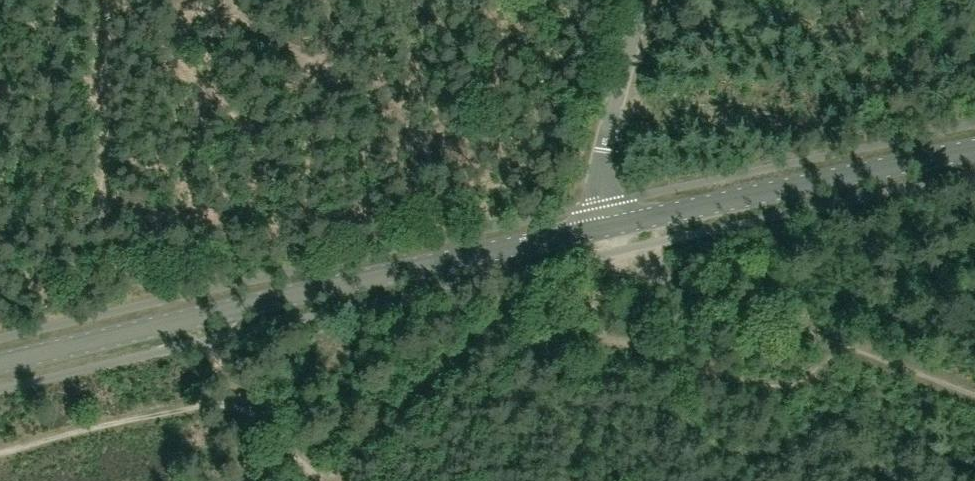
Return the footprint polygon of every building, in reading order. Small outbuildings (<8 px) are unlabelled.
[(644,153),(646,147),(640,145),(638,151),(644,153)]
